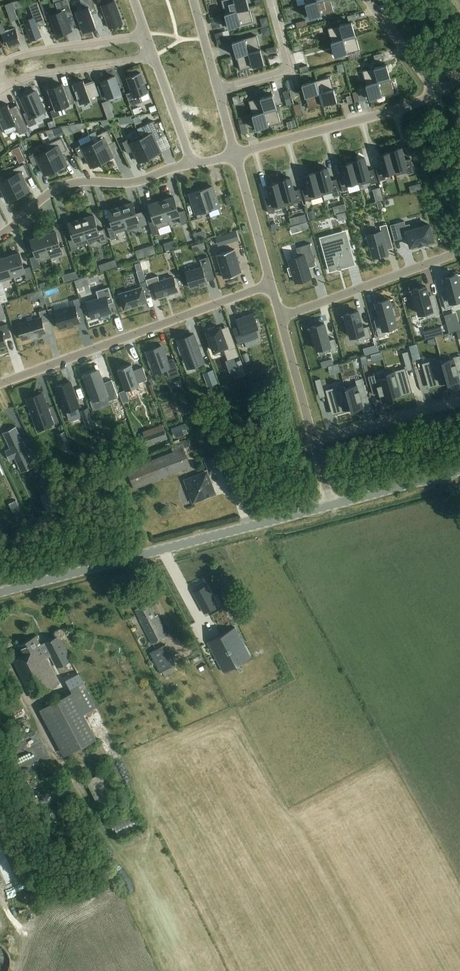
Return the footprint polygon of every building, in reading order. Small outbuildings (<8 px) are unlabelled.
[(58,12),(49,15),(57,36),(72,31),(67,17),(73,15),(70,8),(67,0),(63,0),(54,3),(58,12)] [(75,11),(83,32),(96,27),(91,14),(97,12),(92,0),(80,0),(83,8),(75,11)] [(221,0),(225,15),(249,8),(247,0),(222,0),(221,0)] [(306,4),(309,18),(333,12),(330,0),(321,0),(306,4)] [(18,1),(12,3),(14,10),(20,7),(18,1)] [(114,1),(101,6),(109,29),(122,24),(114,1)] [(33,17),(24,21),(31,41),(42,37),(38,26),(45,24),(37,2),(29,5),(33,17)] [(12,3),(5,5),(7,12),(14,10),(12,3)] [(249,8),(225,15),(229,29),(253,22),(249,8)] [(0,23),(0,34),(2,33),(4,41),(7,40),(9,47),(21,43),(16,28),(9,30),(9,31),(9,32),(5,34),(4,32),(4,31),(5,30),(2,22),(0,23)] [(352,22),(328,28),(332,43),(356,36),(352,22)] [(256,35),(232,42),(236,56),(260,50),(256,35)] [(356,36),(332,43),(335,57),(359,50),(356,36)] [(260,50),(236,56),(240,70),(264,64),(260,50)] [(386,65),(363,71),(366,86),(390,79),(386,65)] [(131,91),(127,93),(131,105),(142,101),(140,95),(147,93),(140,73),(135,75),(133,75),(129,76),(128,77),(127,78),(131,91)] [(103,85),(98,87),(102,99),(107,98),(121,93),(115,76),(101,81),(103,85)] [(330,77),(316,81),(323,104),(337,100),(330,77)] [(390,79),(366,86),(370,100),(394,93),(390,79)] [(83,81),(73,84),(80,103),(90,100),(90,98),(99,95),(94,82),(85,85),(83,81)] [(316,81),(302,85),(308,108),(323,104),(316,81)] [(62,84),(49,89),(56,109),(75,102),(70,90),(65,92),(62,84)] [(37,91),(22,97),(28,112),(24,114),(30,127),(37,124),(34,117),(45,112),(37,91)] [(399,92),(383,100),(388,109),(404,101),(399,92)] [(272,94),(249,101),(252,115),(276,108),(272,94)] [(4,129),(15,124),(19,134),(29,130),(18,106),(18,105),(17,105),(18,106),(11,110),(8,104),(0,107),(0,121),(4,129)] [(276,108),(252,115),(256,129),(280,122),(276,108)] [(147,135),(141,138),(150,157),(161,152),(155,140),(160,138),(158,132),(153,122),(143,127),(147,135)] [(70,131),(68,126),(61,126),(64,134),(70,131)] [(60,128),(52,129),(56,137),(60,135),(63,133),(60,128)] [(98,138),(92,142),(102,162),(113,157),(107,145),(113,142),(107,130),(97,136),(98,138)] [(50,143),(45,146),(47,150),(56,169),(67,164),(61,152),(66,150),(61,138),(50,143)] [(150,157),(141,138),(130,143),(129,139),(122,142),(128,154),(134,151),(139,162),(150,157)] [(91,140),(75,148),(80,158),(85,155),(91,167),(102,162),(92,142),(91,140)] [(19,147),(15,149),(17,154),(15,155),(18,160),(24,157),(19,147)] [(401,147),(389,150),(390,152),(396,174),(396,175),(407,171),(408,173),(414,172),(410,159),(404,160),(401,147)] [(35,153),(29,155),(32,163),(34,166),(40,163),(45,174),(56,169),(47,150),(41,153),(36,155),(35,153)] [(382,167),(376,169),(379,180),(386,178),(385,176),(396,174),(390,152),(378,155),(382,167)] [(364,157),(352,161),(353,162),(359,184),(359,185),(370,182),(371,184),(377,182),(373,169),(367,171),(364,157)] [(345,177),(339,179),(342,190),(349,189),(348,187),(359,184),(353,162),(341,165),(345,177)] [(16,174),(10,177),(18,195),(29,190),(24,179),(29,176),(24,164),(13,169),(16,174)] [(326,168),(315,171),(316,172),(322,195),(333,192),(334,196),(340,194),(336,179),(330,181),(326,168)] [(308,188),(302,189),(305,201),(322,196),(322,195),(316,172),(304,175),(308,188)] [(0,175),(0,190),(2,189),(8,201),(18,195),(10,177),(4,180),(1,175),(0,175)] [(290,178),(278,181),(279,182),(285,205),(302,200),(299,189),(293,191),(290,178)] [(271,198),(265,199),(269,213),(275,211),(275,209),(285,206),(285,205),(279,182),(268,185),(271,198)] [(213,186),(201,190),(208,211),(219,207),(213,186)] [(201,190),(190,194),(198,218),(202,217),(201,213),(208,211),(201,190)] [(164,200),(162,200),(168,220),(179,216),(182,224),(188,222),(184,210),(178,212),(173,196),(164,199),(164,200)] [(162,200),(150,204),(155,220),(149,222),(153,235),(159,233),(158,228),(169,224),(168,220),(162,200)] [(123,206),(120,207),(128,230),(139,227),(132,202),(123,205),(123,206)] [(120,207),(109,210),(114,226),(108,228),(111,239),(118,237),(116,233),(127,229),(128,230),(120,207)] [(345,212),(337,215),(339,221),(347,219),(345,212)] [(93,215),(81,219),(89,243),(89,242),(100,238),(101,243),(108,241),(104,229),(98,231),(93,215)] [(79,219),(69,222),(74,238),(68,240),(72,252),(78,250),(77,246),(89,243),(81,219),(80,219),(79,219)] [(404,221),(396,223),(400,239),(408,237),(411,246),(433,240),(429,225),(411,230),(410,224),(405,225),(404,221)] [(381,231),(367,235),(373,258),(388,254),(384,239),(390,237),(387,224),(380,226),(381,231)] [(56,231),(44,235),(51,258),(62,254),(61,251),(62,251),(56,231)] [(207,237),(205,232),(202,231),(195,233),(197,241),(207,237)] [(236,231),(230,233),(232,242),(239,240),(236,231)] [(331,242),(323,245),(330,270),(354,263),(346,234),(330,238),(331,242)] [(37,255),(30,258),(33,268),(40,266),(39,262),(40,261),(51,258),(44,235),(42,236),(42,235),(32,239),(37,255)] [(176,248),(173,240),(169,242),(165,248),(166,251),(176,248)] [(291,266),(288,267),(291,275),(293,274),(296,282),(311,277),(307,263),(315,261),(310,243),(296,247),(299,256),(289,259),(291,266)] [(143,248),(137,256),(138,259),(156,253),(153,245),(143,248)] [(234,249),(217,255),(224,278),(241,273),(234,249)] [(19,253),(7,257),(14,276),(25,273),(27,280),(34,278),(30,267),(24,268),(19,253)] [(0,259),(0,275),(2,280),(14,276),(7,257),(5,257),(0,259)] [(208,257),(200,259),(202,266),(185,271),(191,288),(208,283),(204,271),(212,269),(210,263),(208,257)] [(110,263),(110,262),(98,265),(100,272),(117,267),(116,261),(110,263)] [(70,273),(72,280),(78,278),(76,271),(70,273)] [(442,298),(446,310),(452,308),(450,303),(459,300),(459,283),(459,284),(457,275),(443,278),(448,297),(442,298)] [(158,276),(146,280),(146,281),(149,290),(156,289),(158,298),(166,295),(171,293),(171,294),(177,292),(177,291),(178,291),(174,277),(159,281),(158,276)] [(142,288),(120,295),(124,309),(147,302),(144,294),(150,292),(149,290),(146,281),(140,283),(142,288)] [(99,298),(87,302),(93,319),(101,316),(102,319),(110,316),(109,313),(111,313),(107,299),(112,298),(109,287),(97,291),(99,298)] [(426,287),(412,291),(415,300),(412,300),(414,307),(416,307),(419,315),(426,313),(427,319),(439,316),(437,305),(431,306),(426,287)] [(75,306),(55,312),(60,329),(80,322),(77,312),(82,310),(79,298),(73,300),(75,306)] [(380,318),(374,319),(379,337),(385,336),(384,330),(397,327),(394,316),(396,316),(394,309),(392,310),(389,300),(376,303),(380,318)] [(455,309),(449,312),(453,323),(459,321),(455,309)] [(18,325),(22,340),(46,333),(43,322),(49,321),(45,310),(39,312),(41,317),(18,325)] [(358,311),(345,315),(347,324),(345,324),(347,331),(349,330),(351,337),(358,336),(359,341),(371,338),(368,326),(362,328),(358,311)] [(259,337),(256,330),(256,329),(259,328),(253,312),(236,319),(238,326),(242,335),(244,342),(259,337)] [(0,332),(0,347),(6,345),(4,339),(11,337),(7,324),(0,326),(0,328),(1,332),(0,332)] [(325,324),(311,327),(313,336),(311,337),(313,343),(315,343),(317,350),(330,346),(332,352),(338,350),(335,339),(329,340),(325,324)] [(215,329),(215,327),(207,329),(208,331),(207,332),(214,351),(223,348),(228,360),(239,356),(231,334),(224,336),(220,327),(215,329)] [(180,345),(177,346),(180,355),(183,354),(186,363),(202,357),(194,334),(178,340),(180,345)] [(413,360),(421,358),(417,344),(409,346),(413,360)] [(162,346),(146,352),(149,359),(148,360),(150,367),(152,367),(154,373),(166,368),(170,378),(180,374),(174,358),(168,361),(162,346)] [(408,351),(403,353),(406,365),(411,363),(408,351)] [(381,352),(371,355),(373,363),(383,360),(381,352)] [(447,381),(448,384),(459,381),(457,371),(459,370),(459,356),(459,355),(453,357),(453,358),(442,361),(441,358),(440,358),(447,381)] [(447,381),(440,358),(433,360),(433,362),(424,364),(430,386),(447,381)] [(239,378),(246,375),(241,360),(233,362),(239,378)] [(131,363),(118,368),(126,389),(139,385),(138,383),(147,379),(143,367),(133,370),(131,363)] [(209,378),(205,379),(208,387),(217,383),(212,369),(206,371),(209,378)] [(395,371),(387,373),(394,396),(410,392),(404,370),(395,372),(395,371)] [(100,372),(85,377),(93,400),(107,395),(109,400),(118,397),(112,380),(104,383),(100,372)] [(375,374),(368,376),(373,394),(379,392),(382,403),(395,399),(394,396),(387,373),(386,373),(387,376),(376,379),(375,374)] [(321,378),(315,380),(318,392),(324,390),(321,378)] [(345,384),(344,385),(350,408),(351,411),(364,408),(361,398),(367,396),(362,378),(355,380),(357,385),(346,388),(345,384)] [(56,387),(65,411),(79,407),(70,382),(56,387)] [(337,388),(328,391),(334,413),(350,408),(344,385),(337,387),(337,388)] [(42,393),(27,399),(35,422),(51,417),(42,393)] [(253,396),(246,398),(250,408),(257,405),(253,396)] [(86,422),(93,419),(89,408),(82,410),(86,422)] [(16,427),(3,433),(10,448),(5,450),(10,460),(14,458),(19,467),(32,460),(16,427)] [(186,427),(172,432),(175,438),(188,433),(186,427)] [(164,429),(144,437),(147,445),(167,438),(164,429)] [(65,432),(58,434),(63,449),(70,446),(65,432)] [(187,439),(171,445),(173,452),(184,448),(190,446),(187,439)] [(173,452),(144,463),(126,470),(134,490),(192,468),(184,448),(173,452)] [(218,454),(204,459),(210,473),(223,468),(218,454)] [(214,493),(207,473),(186,480),(191,492),(189,493),(193,503),(204,499),(204,497),(214,493)] [(59,502),(54,490),(42,495),(51,515),(63,510),(59,502)] [(19,508),(12,511),(16,519),(23,516),(19,508)] [(207,584),(192,592),(196,599),(204,595),(212,609),(218,606),(207,584)] [(218,593),(222,603),(228,600),(223,591),(218,593)] [(156,617),(149,603),(135,610),(141,620),(141,621),(152,643),(168,635),(158,617),(156,617)] [(137,623),(130,624),(132,631),(138,629),(137,623)] [(235,628),(209,642),(224,671),(250,657),(235,628)] [(45,655),(50,653),(68,689),(71,688),(84,715),(96,709),(60,636),(45,644),(41,646),(36,636),(19,645),(24,655),(13,660),(32,698),(59,685),(45,655)] [(166,645),(150,652),(161,673),(176,666),(166,645)] [(96,738),(72,693),(40,710),(64,755),(96,738)] [(45,756),(23,771),(29,779),(50,764),(45,756)] [(106,771),(87,781),(98,804),(118,795),(106,771)] [(126,827),(116,833),(119,838),(129,832),(126,827)] [(0,861),(0,869),(10,865),(7,858),(0,861)]
